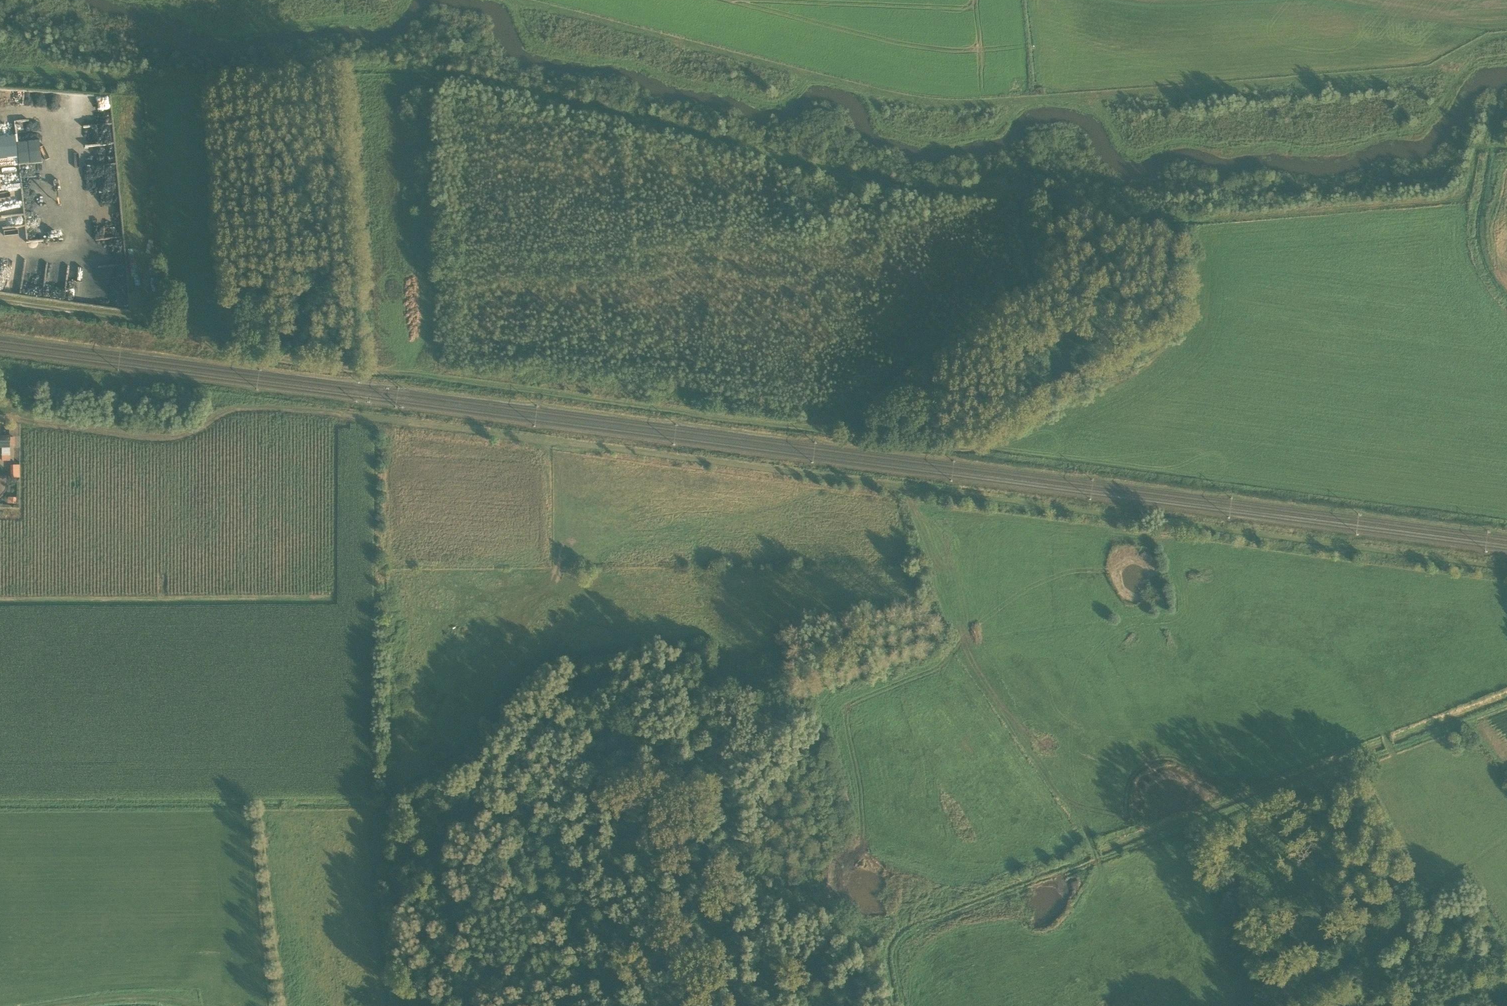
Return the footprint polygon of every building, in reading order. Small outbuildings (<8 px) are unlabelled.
[(15,120),(16,131),(30,130),(29,118),(15,120)] [(19,163),(42,162),(41,139),(18,140),(19,163)] [(86,165),(116,164),(116,142),(86,143),(86,165)] [(3,446),(11,446),(14,446),(13,436),(0,436),(0,446),(3,446)]
